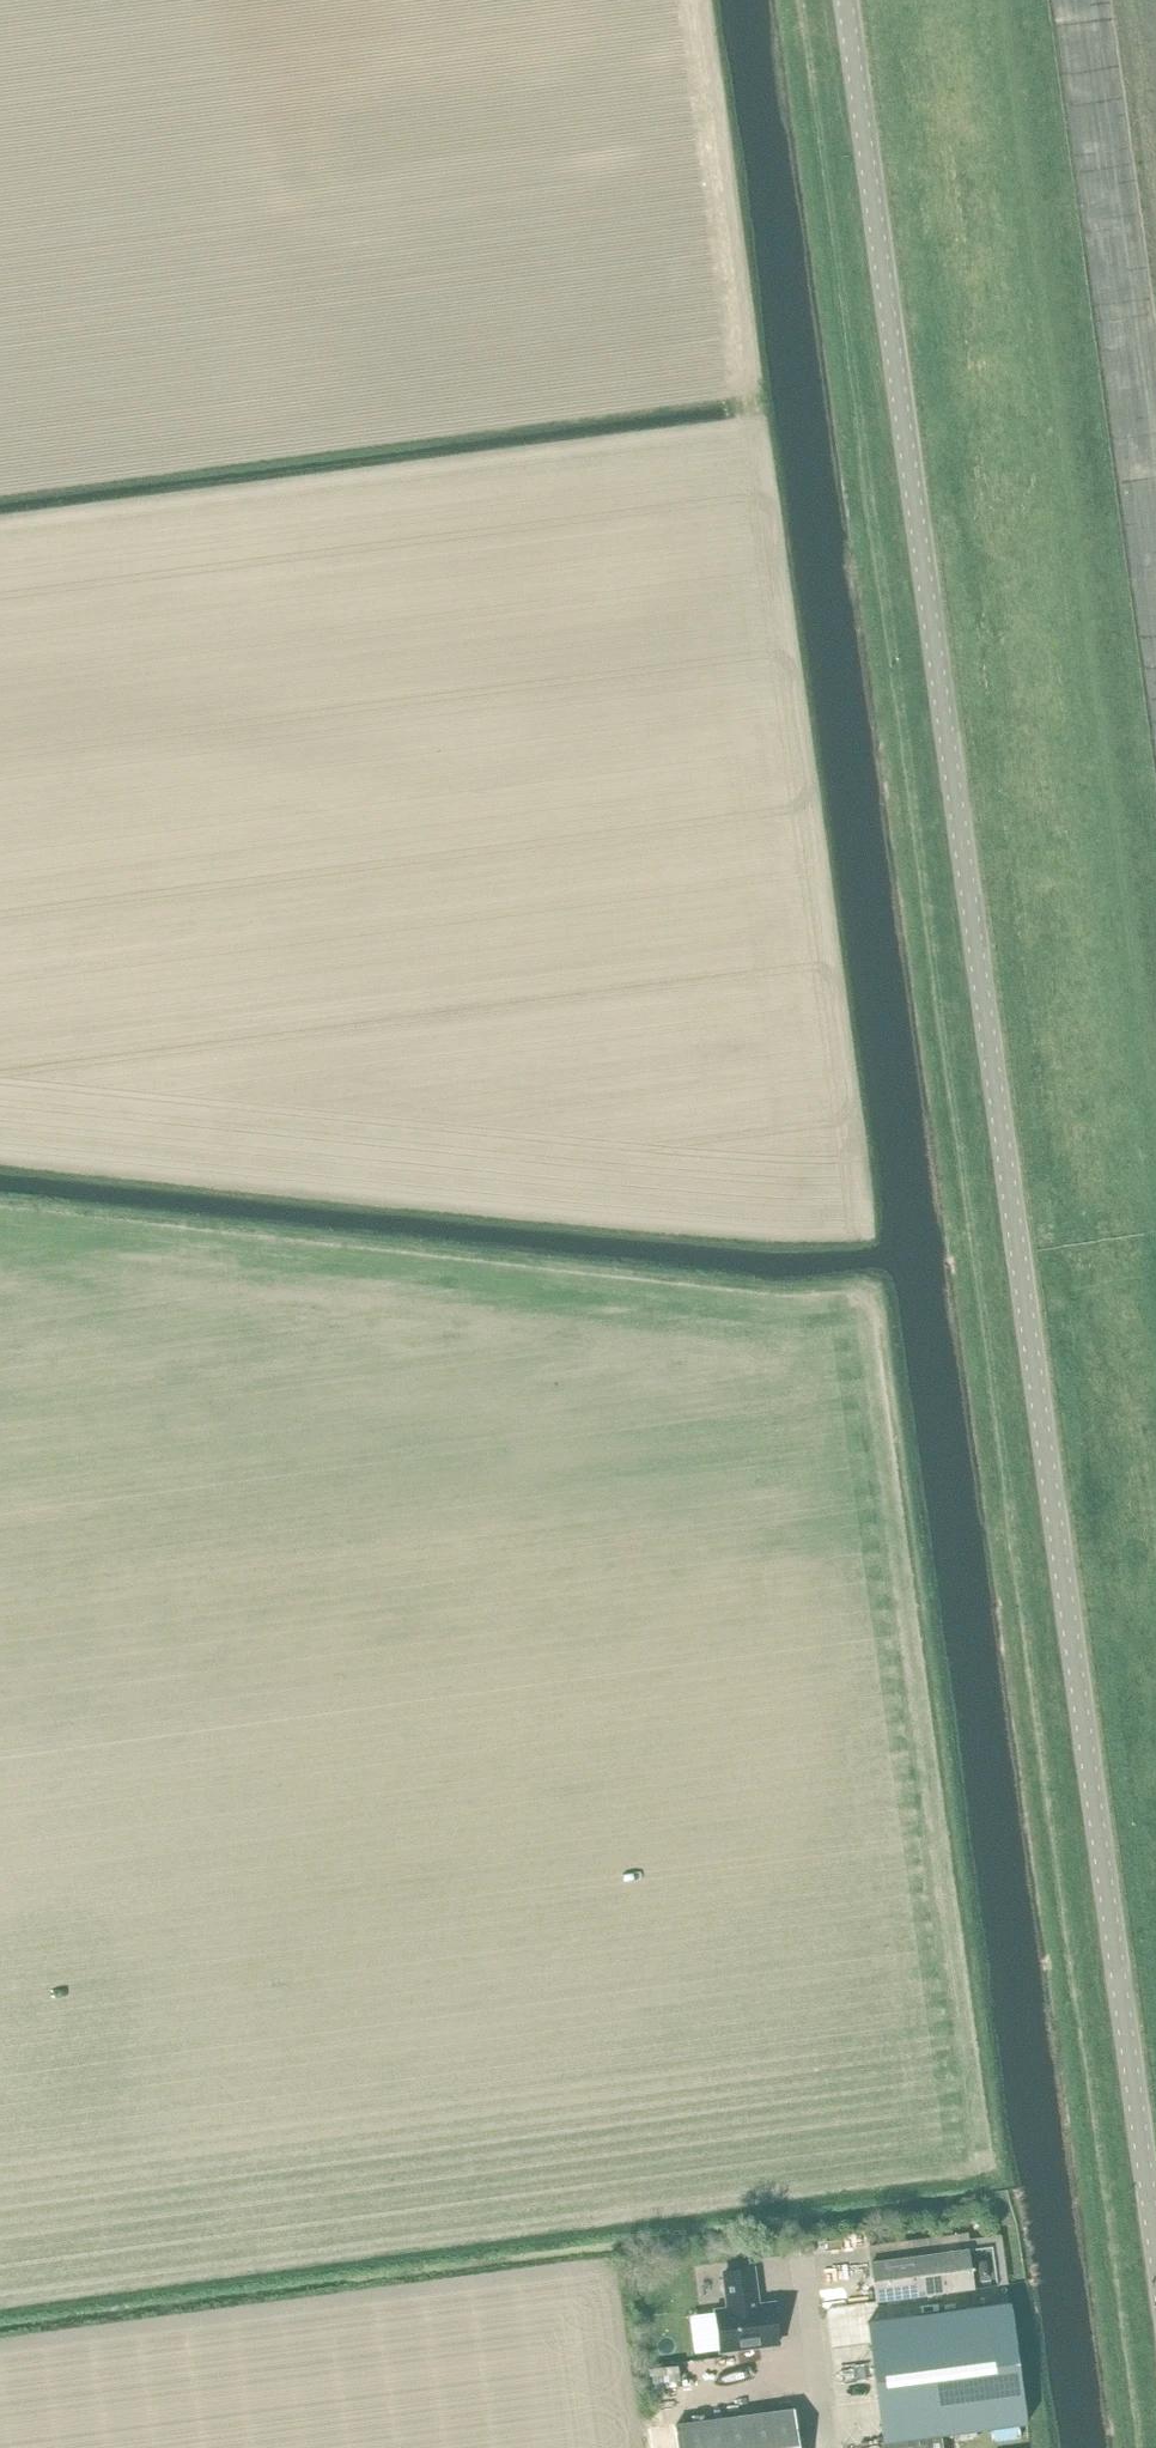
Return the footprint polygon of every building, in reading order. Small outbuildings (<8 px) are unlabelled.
[(967,2232),(868,2244),(870,2263),(876,2302),(943,2293),(996,2285),(991,2246),(969,2249),(967,2232)] [(715,2312),(720,2352),(777,2345),(772,2304),(757,2306),(752,2270),(722,2274),(727,2310),(715,2312)] [(883,2443),(955,2433),(1025,2424),(1009,2304),(867,2323),(870,2348),(873,2372),(883,2443)] [(793,2410),(674,2426),(677,2447),(798,2447),(793,2410)] [(882,2444),(883,2447),(941,2447),(940,2436),(882,2444)]
